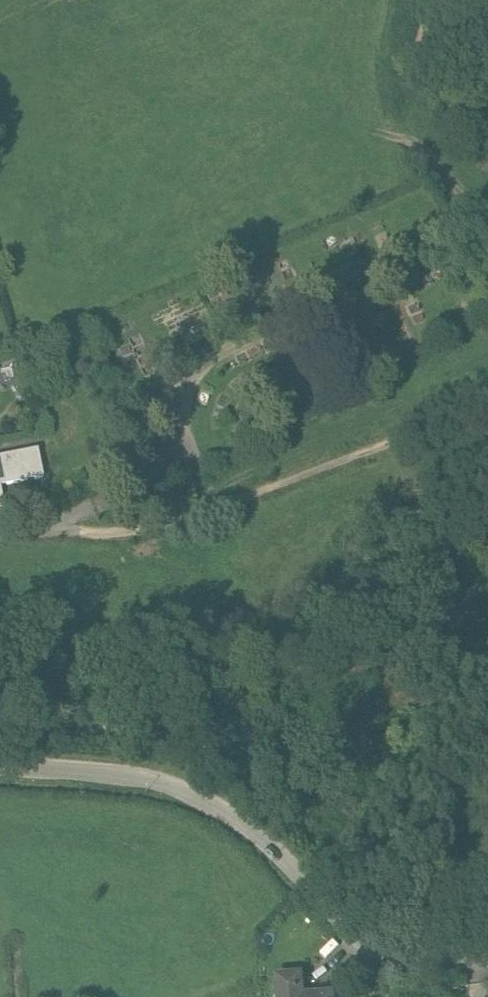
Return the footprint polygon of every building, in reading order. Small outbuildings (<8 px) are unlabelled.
[(0,464),(0,491),(42,483),(37,457),(0,464)] [(270,973),(273,996),(328,996),(327,988),(297,991),(295,970),(270,973)]
